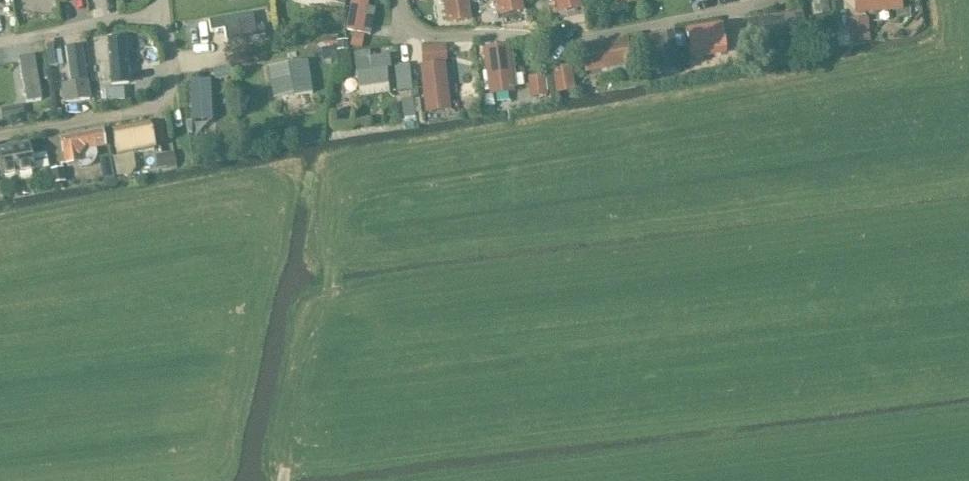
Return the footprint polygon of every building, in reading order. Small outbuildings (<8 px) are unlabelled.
[(346,32),(362,35),(369,0),(352,0),(346,32)] [(449,22),(468,19),(465,0),(446,0),(449,22)] [(520,10),(518,0),(499,0),(502,14),(520,10)] [(579,7),(578,0),(558,0),(560,11),(579,7)] [(858,12),(899,9),(898,0),(857,0),(858,12)] [(817,18),(831,15),(828,1),(814,4),(817,18)] [(252,16),(209,23),(211,34),(224,32),(226,45),(265,38),(263,28),(255,30),(252,16)] [(801,16),(783,19),(749,24),(753,50),(805,42),(801,16)] [(864,22),(849,23),(851,43),(851,45),(867,43),(866,40),(864,22)] [(721,25),(685,30),(690,60),(726,55),(721,26),(721,25)] [(674,33),(649,38),(655,76),(680,72),(676,47),(681,47),(680,38),(675,39),(674,33)] [(352,48),(362,47),(362,37),(352,37),(352,48)] [(126,39),(107,41),(111,89),(130,87),(126,39)] [(274,40),(265,41),(266,50),(275,48),(274,40)] [(636,41),(626,43),(628,50),(637,49),(636,41)] [(347,42),(337,43),(337,51),(347,50),(347,42)] [(54,43),(45,44),(49,69),(57,68),(54,43)] [(335,59),(332,44),(320,46),(323,61),(335,59)] [(588,70),(628,63),(625,44),(584,52),(588,70)] [(70,86),(61,87),(64,105),(91,101),(81,47),(64,50),(70,86)] [(423,63),(443,62),(442,50),(422,51),(423,63)] [(492,93),(510,90),(505,51),(487,53),(492,93)] [(349,53),(337,55),(339,68),(351,67),(349,53)] [(369,54),(354,56),(355,63),(358,89),(388,85),(386,72),(390,71),(389,58),(370,61),(369,54)] [(34,58),(19,60),(27,104),(41,102),(34,58)] [(298,66),(269,71),(274,101),(312,94),(309,75),(307,64),(298,66)] [(410,66),(396,67),(399,90),(410,89),(412,100),(418,97),(417,89),(412,87),(410,66)] [(230,69),(213,72),(214,77),(220,81),(231,80),(230,69)] [(428,111),(446,109),(442,69),(424,71),(428,111)] [(568,69),(555,72),(559,93),(572,91),(568,69)] [(532,99),(544,96),(541,79),(528,81),(532,99)] [(192,124),(212,124),(212,85),(192,85),(192,124)] [(100,105),(124,103),(123,91),(99,92),(100,105)] [(484,109),(494,108),(493,96),(483,97),(484,109)] [(412,100),(400,102),(403,118),(414,116),(412,100)] [(22,109),(2,113),(3,123),(24,119),(22,109)] [(149,126),(113,134),(118,158),(153,150),(149,126)] [(102,133),(60,141),(65,168),(79,165),(80,171),(87,169),(91,167),(94,165),(96,162),(97,157),(96,151),(106,149),(102,133)] [(0,153),(0,175),(1,180),(20,177),(32,175),(30,164),(27,149),(0,153)] [(174,155),(158,158),(160,171),(176,168),(174,155)] [(110,158),(99,160),(101,171),(112,169),(110,158)] [(62,170),(51,172),(54,187),(65,185),(62,170)]
